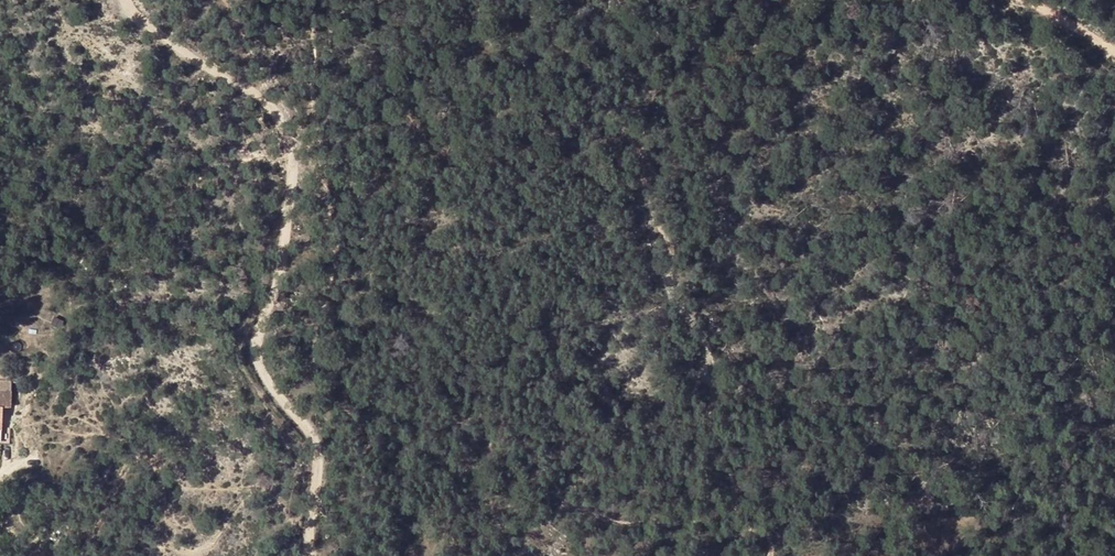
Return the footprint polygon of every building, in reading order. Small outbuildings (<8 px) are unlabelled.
[(8,398),(8,401),(0,400),(0,437),(15,438),(17,417),(25,418),(27,400),(8,398)]
